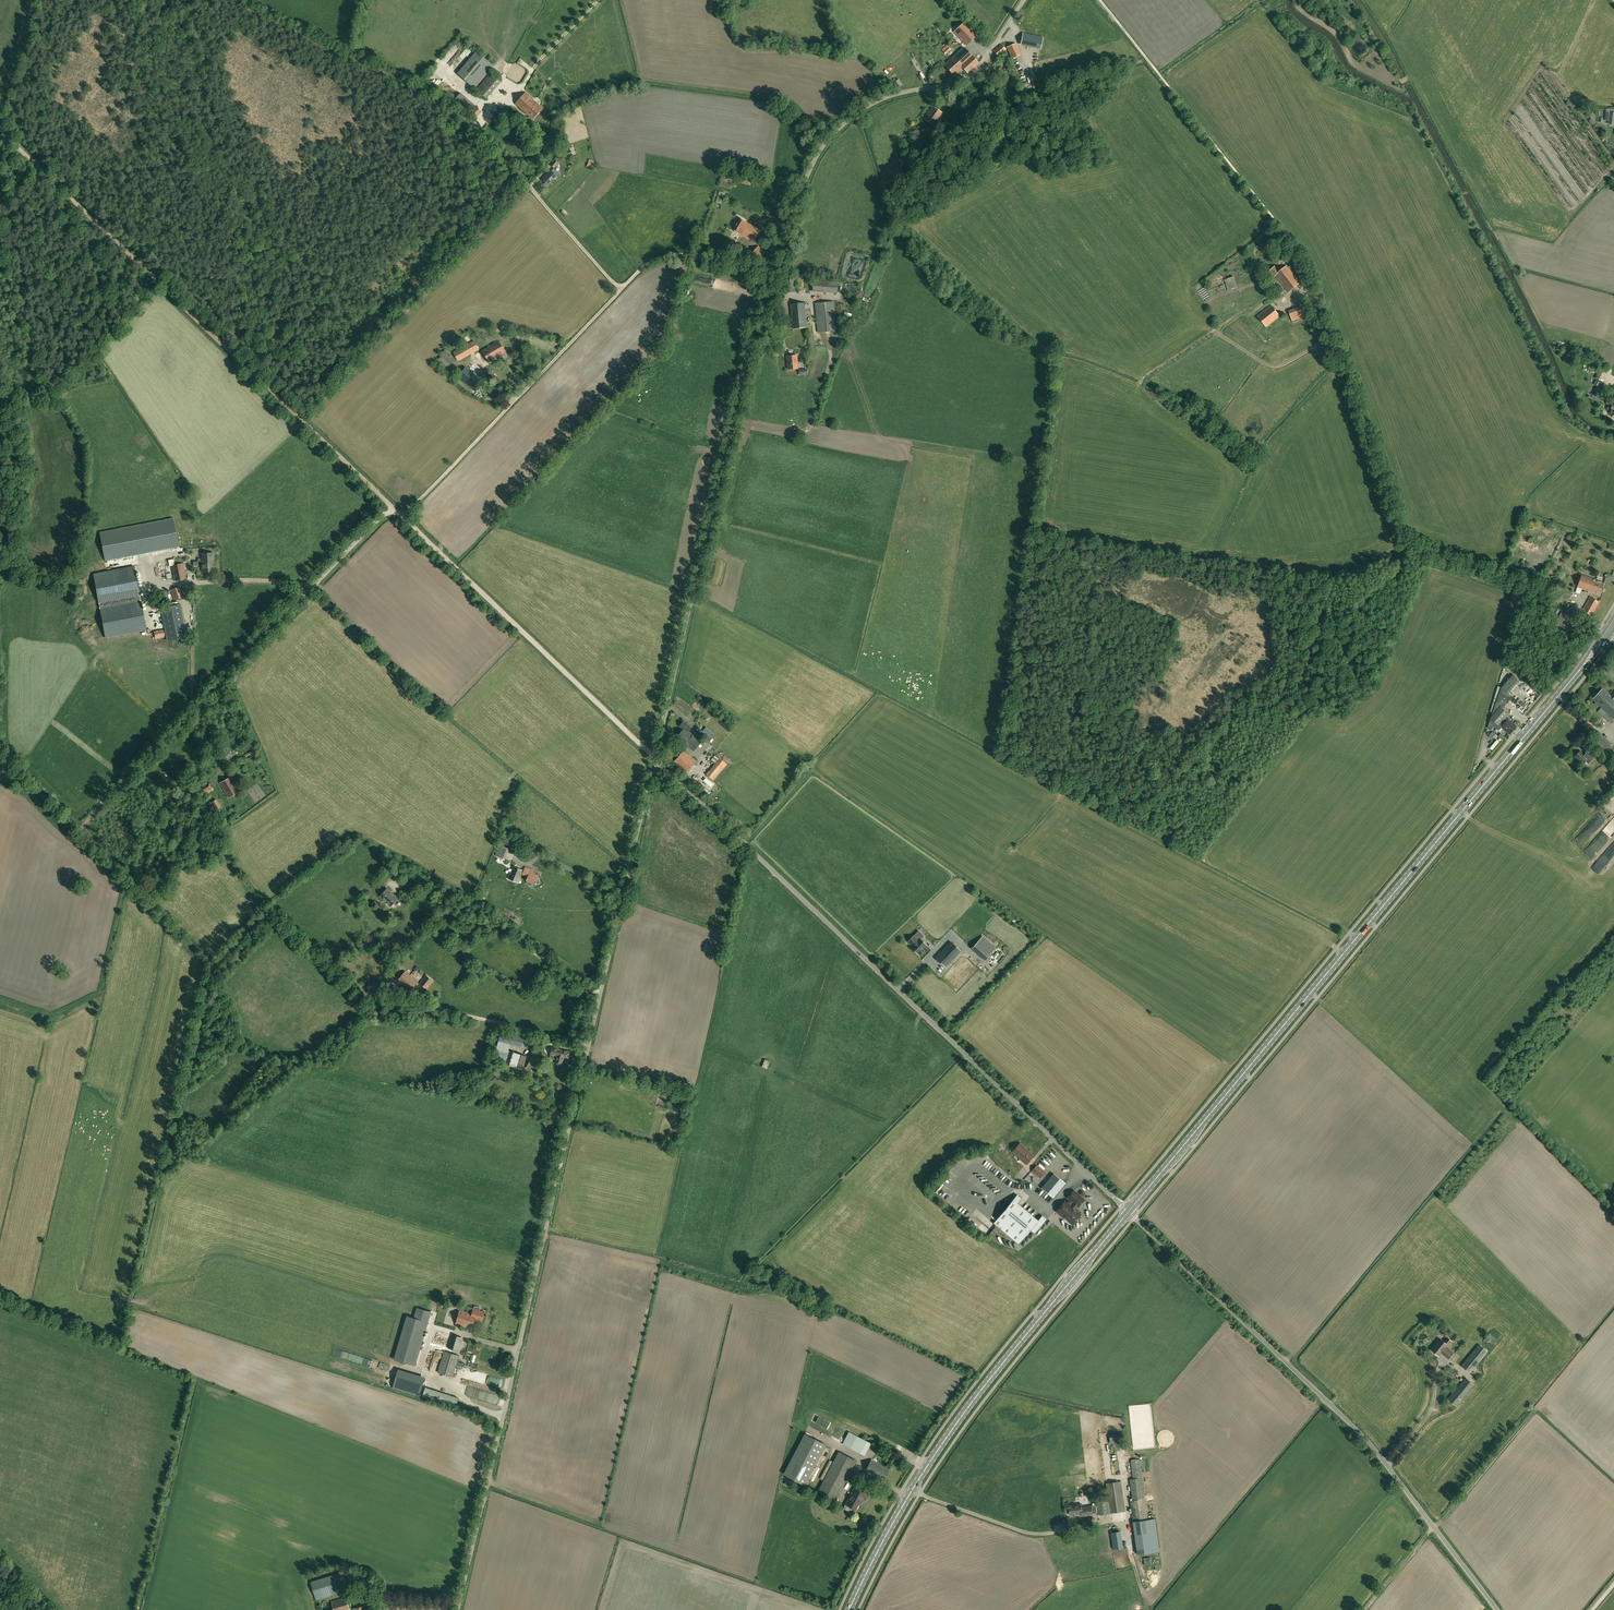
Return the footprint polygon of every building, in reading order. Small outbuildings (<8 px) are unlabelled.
[(954,32),(966,45),(977,36),(964,22),(954,32)] [(1040,48),(1042,37),(1023,33),(1021,44),(1040,48)] [(1012,59),(1021,55),(1016,43),(1007,47),(1012,59)] [(998,56),(1006,50),(1001,44),(994,51),(998,56)] [(963,67),(968,73),(979,63),(964,47),(945,65),(954,75),(963,67)] [(458,73),(474,88),(493,66),(476,52),(458,73)] [(962,86),(957,92),(961,95),(966,89),(962,86)] [(533,119),(543,108),(525,93),(516,104),(533,119)] [(964,106),(956,99),(951,106),(959,113),(964,106)] [(481,111),(476,106),(468,114),(474,119),(481,111)] [(924,119),(935,126),(943,114),(933,106),(924,119)] [(1610,112),(1605,111),(1604,120),(1608,121),(1608,124),(1613,125),(1613,112),(1610,112)] [(976,112),(968,117),(972,122),(979,117),(976,112)] [(551,171),(542,180),(545,182),(544,184),(546,187),(548,185),(548,186),(551,183),(552,184),(556,180),(555,179),(557,177),(551,171)] [(739,233),(753,241),(759,230),(745,222),(739,218),(732,230),(739,233)] [(773,233),(776,227),(772,224),(768,231),(773,233)] [(771,243),(774,236),(767,232),(763,239),(771,243)] [(765,253),(758,246),(751,254),(758,260),(765,253)] [(1275,276),(1288,292),(1300,282),(1287,266),(1279,272),(1275,266),(1268,272),(1273,277),(1275,276)] [(1234,276),(1224,279),(1228,290),(1238,287),(1235,280),(1239,279),(1241,278),(1240,275),(1239,274),(1238,275),(1234,276)] [(796,275),(783,276),(784,292),(796,292),(796,275)] [(838,279),(813,277),(812,291),(837,293),(838,279)] [(836,331),(834,302),(815,303),(818,332),(836,331)] [(792,328),(806,327),(804,303),(790,304),(792,328)] [(1271,305),(1258,316),(1266,326),(1279,315),(1271,305)] [(849,321),(851,314),(844,312),(841,319),(849,321)] [(479,349),(476,344),(480,342),(477,337),(452,351),(458,361),(479,349)] [(499,341),(482,351),(489,362),(506,352),(499,341)] [(452,355),(445,350),(442,355),(437,362),(455,376),(460,370),(455,367),(456,366),(448,360),(452,355)] [(798,368),(796,355),(787,356),(788,369),(798,368)] [(475,392),(484,381),(466,367),(457,377),(475,392)] [(1596,396),(1599,398),(1603,389),(1605,386),(1599,383),(1597,386),(1592,397),(1595,399),(1596,396)] [(173,518),(99,532),(105,560),(178,546),(173,518)] [(201,561),(201,572),(212,571),(212,561),(213,561),(213,553),(202,553),(203,561),(201,561)] [(174,559),(168,560),(169,566),(171,565),(174,581),(186,579),(183,563),(175,565),(174,559)] [(146,630),(146,629),(140,631),(135,602),(141,601),(134,566),(93,574),(105,638),(146,630)] [(1582,574),(1577,587),(1594,593),(1594,592),(1600,594),(1604,583),(1598,580),(1582,574)] [(180,587),(171,590),(174,600),(183,597),(180,587)] [(164,607),(170,605),(166,591),(160,593),(164,607)] [(1590,596),(1582,610),(1592,615),(1599,602),(1590,596)] [(161,608),(168,641),(187,637),(181,604),(161,608)] [(1573,634),(1579,622),(1561,613),(1555,625),(1573,634)] [(165,636),(164,629),(154,631),(155,638),(165,636)] [(1512,674),(1501,687),(1508,693),(1519,679),(1512,674)] [(1493,712),(1487,728),(1491,730),(1494,726),(1496,728),(1499,730),(1501,728),(1502,727),(1507,732),(1510,734),(1517,726),(1508,719),(1506,721),(1505,723),(1504,724),(1501,722),(1502,721),(1508,713),(1502,708),(1511,696),(1508,693),(1501,687),(1493,712)] [(1609,694),(1603,688),(1593,699),(1599,705),(1613,719),(1613,696),(1613,697),(1609,694)] [(1613,721),(1606,714),(1604,716),(1611,724),(1613,721)] [(691,727),(683,721),(679,726),(683,729),(677,736),(682,740),(682,741),(694,750),(701,742),(688,731),(691,727)] [(1586,756),(1580,750),(1574,757),(1578,761),(1579,760),(1583,764),(1586,761),(1588,763),(1593,758),(1588,753),(1586,756)] [(683,752),(675,761),(687,772),(695,762),(683,752)] [(210,764),(208,760),(200,765),(203,769),(211,765),(210,764)] [(716,762),(706,774),(713,780),(723,768),(716,762)] [(220,783),(228,797),(238,792),(230,777),(220,783)] [(208,781),(198,786),(203,795),(213,790),(208,781)] [(216,799),(212,802),(216,810),(218,808),(220,807),(216,799)] [(505,847),(500,845),(499,849),(496,848),(495,851),(498,852),(496,856),(497,857),(501,858),(505,847)] [(518,883),(523,870),(513,866),(508,879),(518,883)] [(539,876),(533,873),(534,871),(525,867),(522,874),(528,877),(526,881),(527,881),(527,882),(527,884),(529,884),(530,883),(531,883),(531,884),(534,885),(535,885),(536,884),(537,884),(540,883),(539,879),(538,879),(539,876)] [(398,898),(387,888),(380,896),(391,906),(398,898)] [(924,936),(919,931),(908,941),(913,946),(911,947),(918,954),(919,953),(920,954),(921,953),(922,953),(923,952),(923,951),(923,950),(922,949),(926,945),(920,939),(924,936)] [(983,936),(972,948),(985,960),(996,948),(983,936)] [(951,942),(936,958),(946,967),(961,951),(951,942)] [(418,982),(405,971),(398,980),(410,991),(418,982)] [(420,983),(427,989),(433,981),(426,975),(420,983)] [(367,992),(372,997),(380,989),(377,986),(379,984),(377,982),(367,992)] [(522,1047),(524,1038),(501,1032),(499,1041),(522,1047)] [(548,1046),(547,1047),(546,1047),(545,1047),(545,1048),(544,1048),(544,1049),(544,1050),(545,1050),(545,1051),(546,1051),(546,1052),(546,1053),(557,1055),(556,1061),(556,1062),(556,1063),(557,1063),(557,1064),(558,1064),(559,1064),(560,1064),(561,1064),(561,1063),(562,1063),(562,1062),(563,1057),(568,1058),(570,1052),(548,1046)] [(526,1056),(500,1048),(496,1061),(522,1069),(526,1056)] [(540,1061),(534,1057),(533,1057),(527,1068),(531,1070),(533,1067),(536,1069),(540,1061)] [(770,1061),(765,1059),(762,1067),(767,1069),(770,1061)] [(683,1099),(675,1097),(672,1111),(680,1113),(683,1099)] [(1033,1155),(1020,1143),(1013,1151),(1020,1158),(1020,1159),(1026,1164),(1033,1155)] [(1044,1172),(1037,1166),(1032,1170),(1040,1177),(1044,1172)] [(1053,1197),(1065,1183),(1053,1173),(1042,1188),(1053,1197)] [(1078,1219),(1078,1217),(1081,1214),(1074,1209),(1077,1205),(1078,1207),(1084,1199),(1074,1190),(1067,1198),(1074,1203),(1071,1206),(1065,1201),(1056,1211),(1072,1224),(1075,1221),(1076,1221),(1078,1219)] [(1017,1194),(993,1223),(1019,1244),(1030,1230),(1035,1234),(1047,1219),(1042,1215),(1038,1220),(1017,1203),(1021,1198),(1017,1194)] [(812,1294),(822,1298),(824,1294),(814,1290),(812,1294)] [(830,1306),(820,1301),(817,1306),(827,1311),(830,1306)] [(474,1308),(473,1308),(472,1314),(460,1310),(456,1324),(472,1328),(475,1319),(482,1321),(485,1312),(480,1310),(480,1308),(480,1307),(475,1306),(474,1306),(474,1308)] [(402,1364),(423,1370),(431,1343),(438,1318),(438,1317),(424,1313),(421,1323),(414,1321),(402,1364)] [(448,1321),(438,1318),(431,1343),(446,1347),(449,1334),(451,1334),(448,1348),(458,1351),(462,1337),(454,1335),(455,1331),(451,1330),(452,1327),(447,1326),(448,1321)] [(1440,1339),(1432,1349),(1439,1355),(1442,1352),(1449,1358),(1454,1353),(1447,1347),(1451,1341),(1448,1338),(1444,1342),(1440,1339)] [(1488,1351),(1479,1344),(1462,1365),(1470,1373),(1488,1351)] [(453,1377),(459,1355),(444,1351),(437,1372),(453,1377)] [(398,1371),(393,1388),(419,1395),(424,1379),(398,1371)] [(1448,1399),(1457,1406),(1474,1385),(1466,1378),(1448,1399)] [(830,1423),(818,1416),(815,1422),(827,1428),(830,1423)] [(1110,1433),(1110,1444),(1124,1443),(1123,1432),(1110,1433)] [(783,1473),(803,1484),(824,1444),(804,1433),(783,1473)] [(870,1442),(856,1435),(850,1447),(864,1454),(870,1442)] [(818,1491),(836,1501),(856,1460),(839,1451),(818,1491)] [(865,1470),(883,1480),(889,1469),(871,1459),(865,1470)] [(1129,1479),(1132,1500),(1130,1501),(1133,1521),(1148,1519),(1143,1478),(1140,1459),(1131,1460),(1133,1478),(1129,1479)] [(1096,1501),(1098,1515),(1125,1511),(1121,1481),(1106,1483),(1108,1500),(1096,1501)] [(855,1487),(852,1493),(844,1508),(850,1512),(853,1508),(855,1509),(856,1508),(857,1508),(859,1506),(858,1505),(860,1500),(862,1501),(866,1493),(855,1487)] [(1070,1510),(1070,1515),(1082,1513),(1082,1516),(1092,1514),(1091,1506),(1082,1507),(1082,1504),(1069,1506),(1069,1503),(1064,1503),(1065,1511),(1070,1510)] [(1148,1519),(1133,1521),(1138,1556),(1159,1553),(1155,1518),(1148,1519)] [(344,1591),(339,1573),(311,1581),(316,1600),(344,1591)] [(350,1590),(364,1585),(362,1579),(348,1583),(350,1590)] [(350,1609),(346,1597),(332,1601),(335,1609),(346,1609),(350,1609)]
